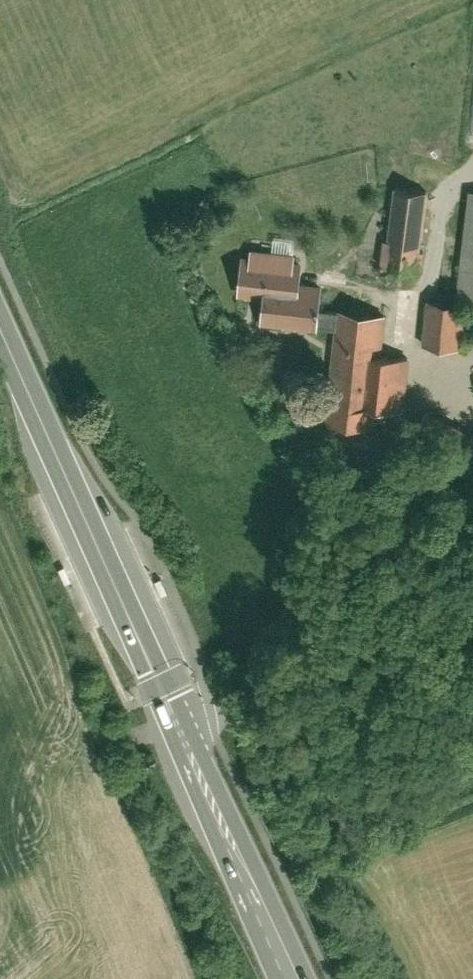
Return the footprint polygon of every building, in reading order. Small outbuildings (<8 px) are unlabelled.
[(428,187),(398,184),(390,263),(420,266),(428,187)] [(472,302),(472,188),(471,188),(460,301),(467,302),(472,302)] [(266,295),(263,319),(320,326),(325,280),(304,278),(306,260),(297,259),(298,250),(255,245),(254,252),(244,251),(240,292),(266,295)] [(430,298),(426,342),(463,346),(467,302),(460,301),(430,298)] [(387,311),(340,306),(329,416),(375,421),(377,403),(382,352),(387,311)] [(382,352),(377,403),(406,406),(411,355),(382,352)]
